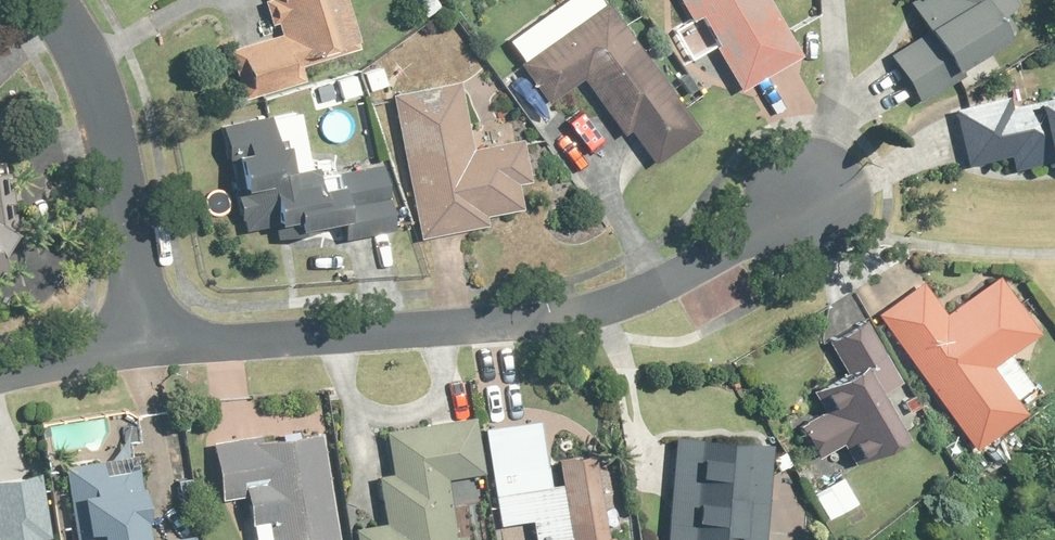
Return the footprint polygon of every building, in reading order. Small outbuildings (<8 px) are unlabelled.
[(239,100),(372,66),(355,0),(272,0),(279,27),(223,41),(239,100)] [(617,0),(561,0),(575,18),(520,61),(552,101),(583,78),(650,164),(709,119),(617,0)] [(735,83),(804,42),(778,0),(686,0),(735,83)] [(916,98),(967,67),(963,59),(1015,28),(1002,6),(1013,0),(913,0),(928,24),(886,49),(916,98)] [(469,74),(394,86),(419,236),(540,217),(525,131),(480,139),(469,74)] [(972,165),(1013,155),(1017,172),(1054,163),(1054,100),(1015,110),(1012,97),(958,111),(972,165)] [(303,103),(224,118),(243,222),(294,212),(298,231),(339,223),(343,244),(400,233),(386,159),(316,172),(303,103)] [(32,260),(11,166),(0,168),(0,267),(32,260)] [(924,274),(877,309),(976,444),(1032,403),(1001,362),(1045,330),(1000,270),(949,307),(924,274)] [(902,375),(865,316),(830,338),(849,369),(787,407),(829,473),(903,427),(880,389),(902,375)] [(479,411),(386,425),(393,469),(378,471),(385,516),(354,521),(357,539),(482,539),(477,507),(461,509),(456,472),(487,468),(479,411)] [(485,424),(500,524),(522,521),(525,539),(612,539),(598,441),(542,449),(537,416),(485,424)] [(217,438),(226,495),(244,492),(249,520),(268,517),(271,539),(341,539),(345,539),(327,422),(217,438)] [(667,539),(764,539),(771,434),(675,428),(667,539)] [(65,455),(78,539),(201,539),(200,532),(152,539),(139,460),(106,465),(104,449),(65,455)] [(44,468),(0,474),(0,539),(42,539),(40,531),(53,529),(44,468)]
